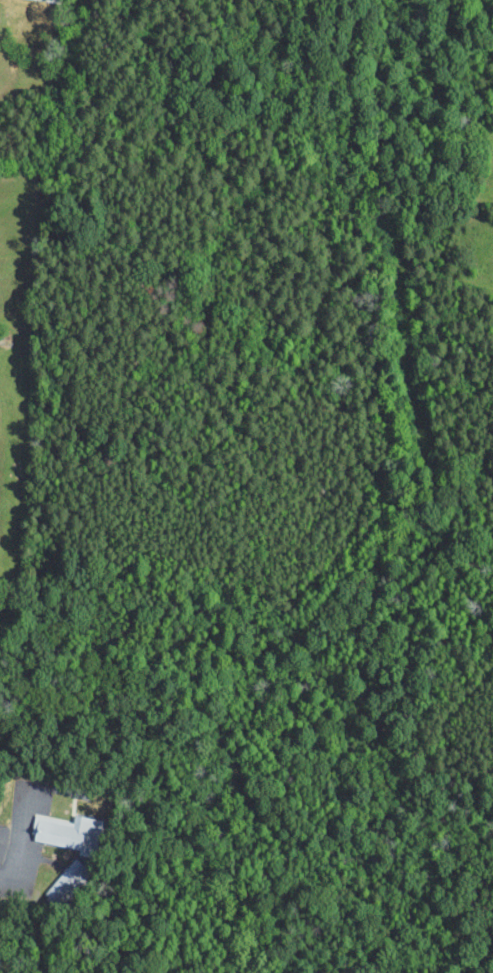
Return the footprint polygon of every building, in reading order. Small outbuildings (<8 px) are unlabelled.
[(30,840),(94,852),(100,820),(75,815),(73,821),(35,814),(30,840)] [(42,895),(56,908),(89,872),(75,859),(42,895)]
